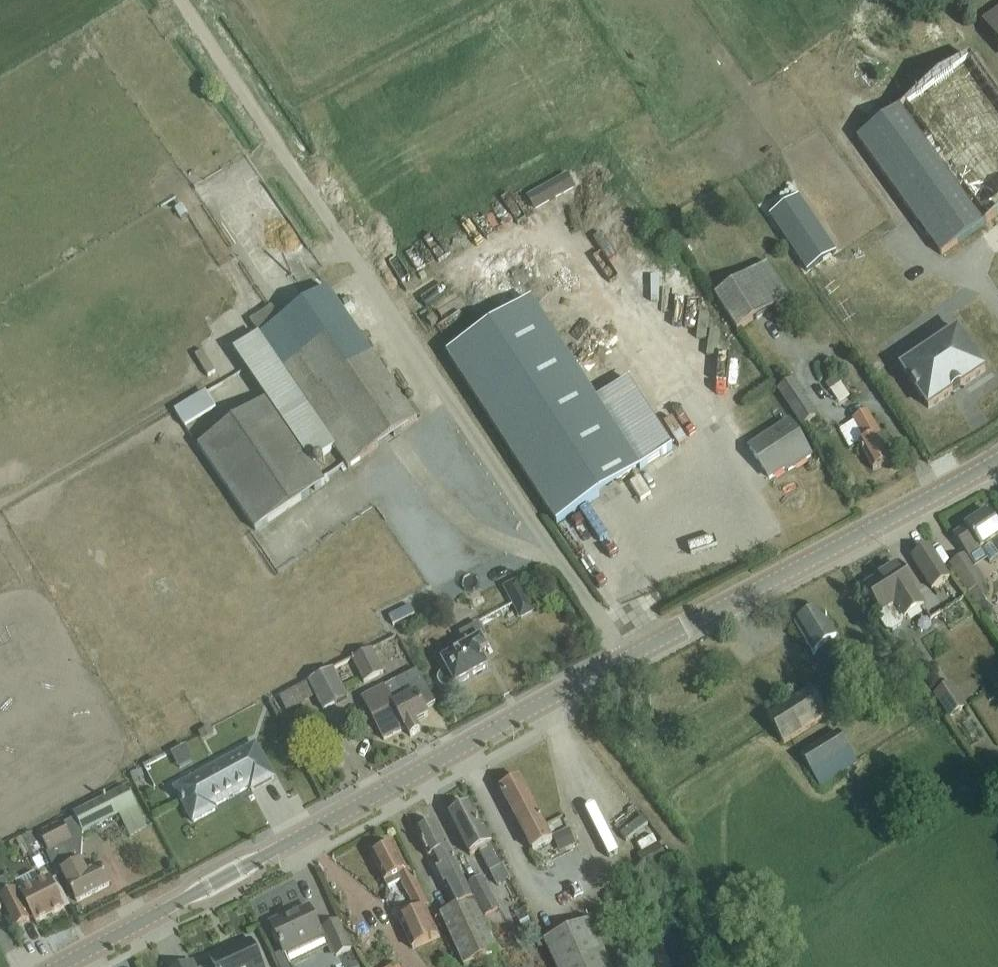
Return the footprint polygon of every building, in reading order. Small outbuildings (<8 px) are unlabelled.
[(983,21),(997,43),(997,11),(983,21)] [(969,59),(904,106),(858,140),(869,155),(898,196),(928,237),(942,256),(943,256),(942,255),(994,218),(997,215),(997,99),(983,78),(971,61),(970,60),(969,59)] [(799,197),(770,218),(807,273),(836,254),(799,197)] [(524,200),(513,209),(529,228),(540,219),(524,200)] [(737,331),(789,299),(767,264),(715,296),(737,331)] [(671,277),(659,282),(666,298),(678,292),(671,277)] [(386,441),(400,432),(416,421),(396,393),(325,289),(279,321),(271,308),(249,324),(257,336),(242,346),(235,351),(267,399),(198,446),(256,531),(325,484),(309,460),(332,444),(348,467),(386,441)] [(532,301),(447,356),(557,524),(672,449),(628,382),(596,402),(532,301)] [(579,337),(606,336),(605,324),(579,325),(579,337)] [(957,332),(946,340),(938,345),(937,344),(935,342),(933,342),(931,341),(929,341),(927,341),(923,344),(922,346),(921,347),(921,349),(921,352),(922,355),(921,356),(917,359),(903,368),(902,369),(903,370),(913,385),(912,386),(917,393),(918,393),(921,398),(925,404),(929,409),(930,408),(984,372),(985,371),(983,368),(958,331),(957,332)] [(203,351),(196,356),(208,377),(216,372),(203,351)] [(837,377),(826,385),(830,392),(841,384),(837,377)] [(792,382),(779,391),(803,427),(816,418),(792,382)] [(678,389),(670,394),(682,412),(689,408),(678,389)] [(175,412),(185,429),(216,411),(206,394),(175,412)] [(873,471),(891,461),(876,436),(879,434),(867,413),(854,420),(866,441),(858,445),(873,471)] [(789,471),(811,456),(801,442),(802,442),(799,438),(789,423),(750,449),(770,479),(787,468),(789,471)] [(949,565),(981,614),(987,610),(981,600),(989,595),(983,585),(986,583),(971,559),(982,552),(990,564),(997,559),(997,527),(989,513),(953,536),(966,554),(949,565)] [(912,557),(932,589),(950,577),(929,546),(912,557)] [(899,565),(865,587),(881,612),(877,615),(886,629),(892,631),(903,624),(904,618),(924,605),(915,591),(915,590),(899,565)] [(520,619),(533,612),(517,582),(505,588),(520,619)] [(996,613),(997,611),(997,588),(984,600),(996,613)] [(831,669),(850,657),(844,647),(840,641),(821,611),(795,627),(814,657),(820,653),(831,669)] [(438,679),(438,680),(438,681),(438,682),(439,684),(440,685),(441,685),(441,686),(442,687),(443,687),(444,687),(445,688),(446,688),(447,688),(448,687),(450,687),(452,685),(455,684),(455,685),(458,683),(459,684),(465,681),(469,679),(469,678),(478,673),(487,668),(479,654),(484,651),(487,649),(484,643),(482,639),(484,638),(486,637),(482,630),(479,624),(471,628),(460,634),(464,641),(467,646),(462,649),(458,651),(459,653),(450,658),(443,662),(445,666),(447,670),(443,672),(442,672),(441,673),(440,674),(439,675),(439,677),(438,678),(438,679)] [(364,682),(383,672),(371,649),(352,659),(364,682)] [(323,711),(347,698),(333,670),(309,683),(316,696),(323,711)] [(418,724),(430,718),(425,709),(436,704),(419,671),(364,699),(386,740),(408,729),(412,737),(422,732),(418,724)] [(767,718),(784,745),(829,717),(812,690),(767,718)] [(943,691),(934,697),(949,720),(967,708),(956,691),(947,697),(943,691)] [(820,788),(847,771),(858,764),(849,750),(850,750),(839,732),(800,757),(820,788)] [(252,791),(274,779),(256,745),(175,789),(193,823),(216,810),(214,807),(250,787),(252,791)] [(520,779),(500,789),(514,815),(516,814),(529,839),(527,840),(533,852),(553,842),(520,779)] [(105,800),(103,801),(74,816),(76,820),(64,826),(62,821),(38,833),(48,853),(46,854),(57,877),(63,874),(77,902),(110,886),(101,868),(87,875),(81,862),(83,834),(118,816),(130,840),(148,830),(128,789),(107,799),(106,798),(104,799),(105,800)] [(497,887),(510,880),(493,846),(493,845),(485,830),(483,832),(469,806),(449,816),(471,857),(479,852),(497,887)] [(465,966),(498,952),(473,899),(472,899),(455,864),(456,864),(448,848),(447,849),(436,824),(417,833),(429,859),(436,856),(441,868),(437,870),(445,887),(448,885),(458,906),(440,914),(465,966)] [(570,831),(554,838),(561,852),(576,845),(570,831)] [(32,839),(21,844),(28,857),(38,851),(32,839)] [(637,854),(646,871),(668,859),(660,842),(637,854)] [(413,949),(437,937),(424,909),(428,907),(409,870),(406,872),(393,846),(371,857),(388,889),(401,883),(416,912),(399,920),(413,949)] [(35,873),(16,882),(21,893),(36,923),(64,909),(49,879),(41,884),(35,873)] [(487,917),(499,910),(496,904),(498,902),(495,897),(492,898),(482,878),(469,884),(487,917)] [(0,881),(0,899),(15,927),(30,919),(15,890),(11,892),(4,879),(0,881)] [(270,923),(284,952),(274,956),(279,966),(291,966),(290,964),(327,947),(323,937),(309,908),(288,917),(287,916),(270,923)] [(525,909),(516,914),(523,927),(524,926),(529,937),(536,934),(530,923),(531,922),(525,909)] [(590,922),(545,942),(556,966),(611,966),(590,922)] [(337,957),(351,950),(338,923),(324,930),(337,957)] [(252,940),(211,960),(213,965),(208,966),(264,966),(252,940)]
